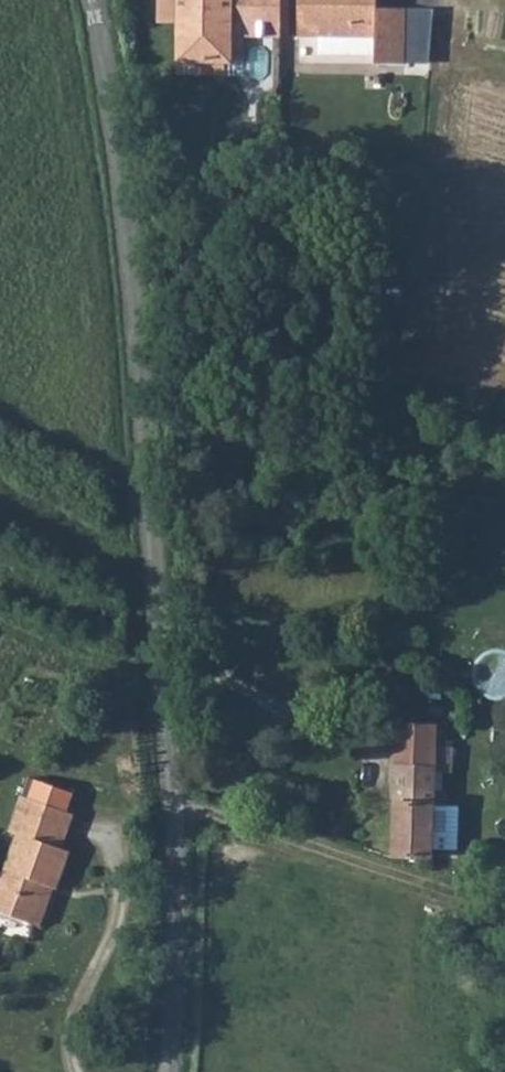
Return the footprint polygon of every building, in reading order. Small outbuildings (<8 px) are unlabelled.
[(250,0),(160,0),(160,15),(179,16),(179,54),(225,55),(231,49),(232,16),(250,16),(250,0)] [(282,0),(250,0),(250,16),(259,17),(282,17),(282,0)] [(300,29),(358,32),(361,0),(302,0),(300,29)] [(358,32),(373,34),(373,50),(374,58),(390,59),(395,5),(375,4),(375,0),(361,0),(358,32)] [(395,5),(390,59),(403,59),(403,5),(395,5)] [(225,55),(179,54),(179,67),(242,67),(242,28),(259,29),(259,17),(250,16),(232,16),(231,49),(225,55)] [(282,17),(259,17),(259,29),(282,29),(282,17)] [(358,32),(318,31),(317,47),(373,50),(373,34),(358,32)] [(395,725),(391,855),(432,857),(436,724),(435,726),(395,725)] [(37,779),(30,797),(68,812),(75,794),(37,779)] [(0,883),(0,915),(32,927),(48,887),(57,891),(71,854),(60,849),(73,814),(68,812),(30,797),(24,795),(11,832),(18,834),(0,883)]
